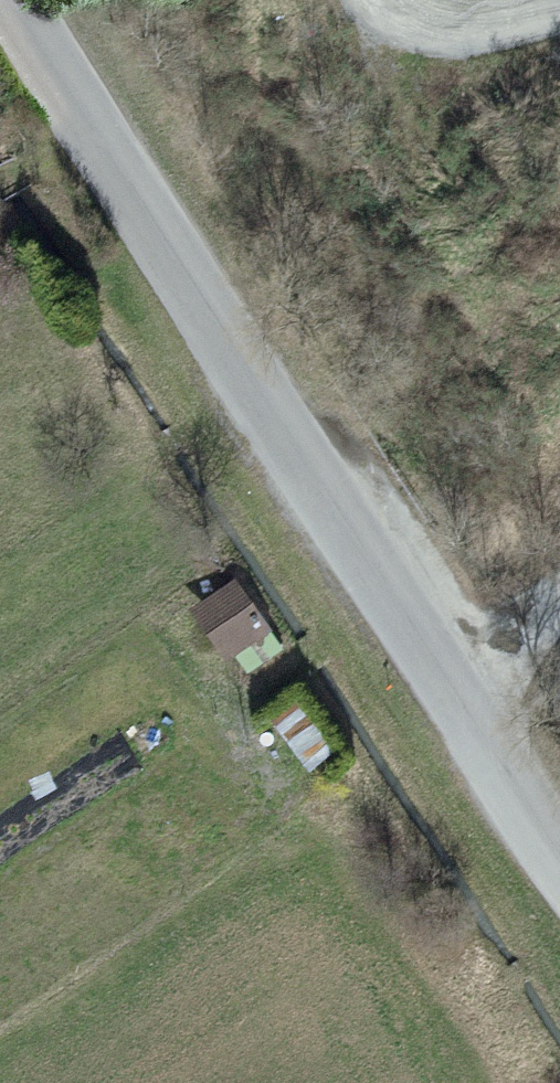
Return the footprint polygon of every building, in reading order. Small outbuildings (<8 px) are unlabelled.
[(266,629),(233,584),(195,612),(229,656),(266,629)]
